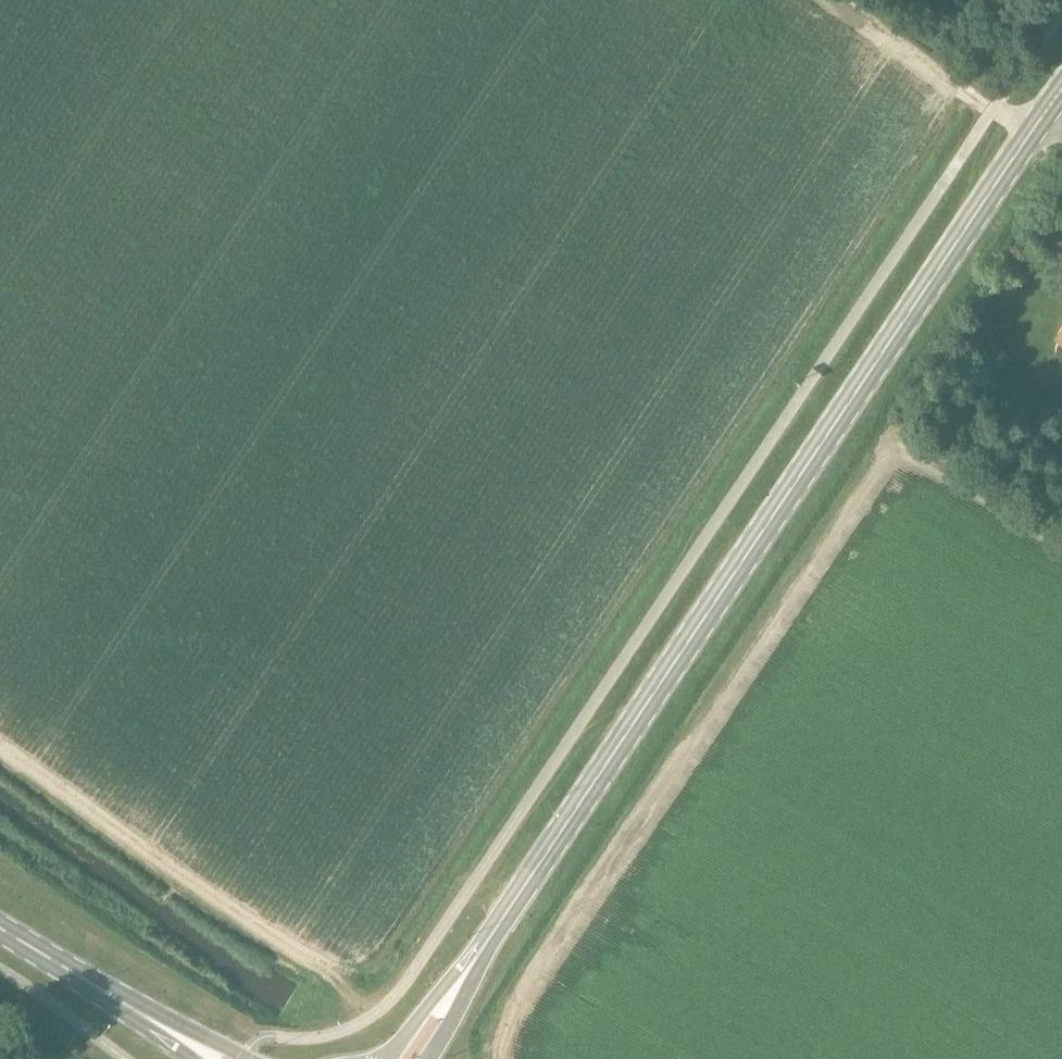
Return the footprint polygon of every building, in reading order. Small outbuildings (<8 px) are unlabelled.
[(1053,337),(1058,340),(1055,345),(1054,351),(1057,357),(1061,360),(1061,324),(1053,337)]
